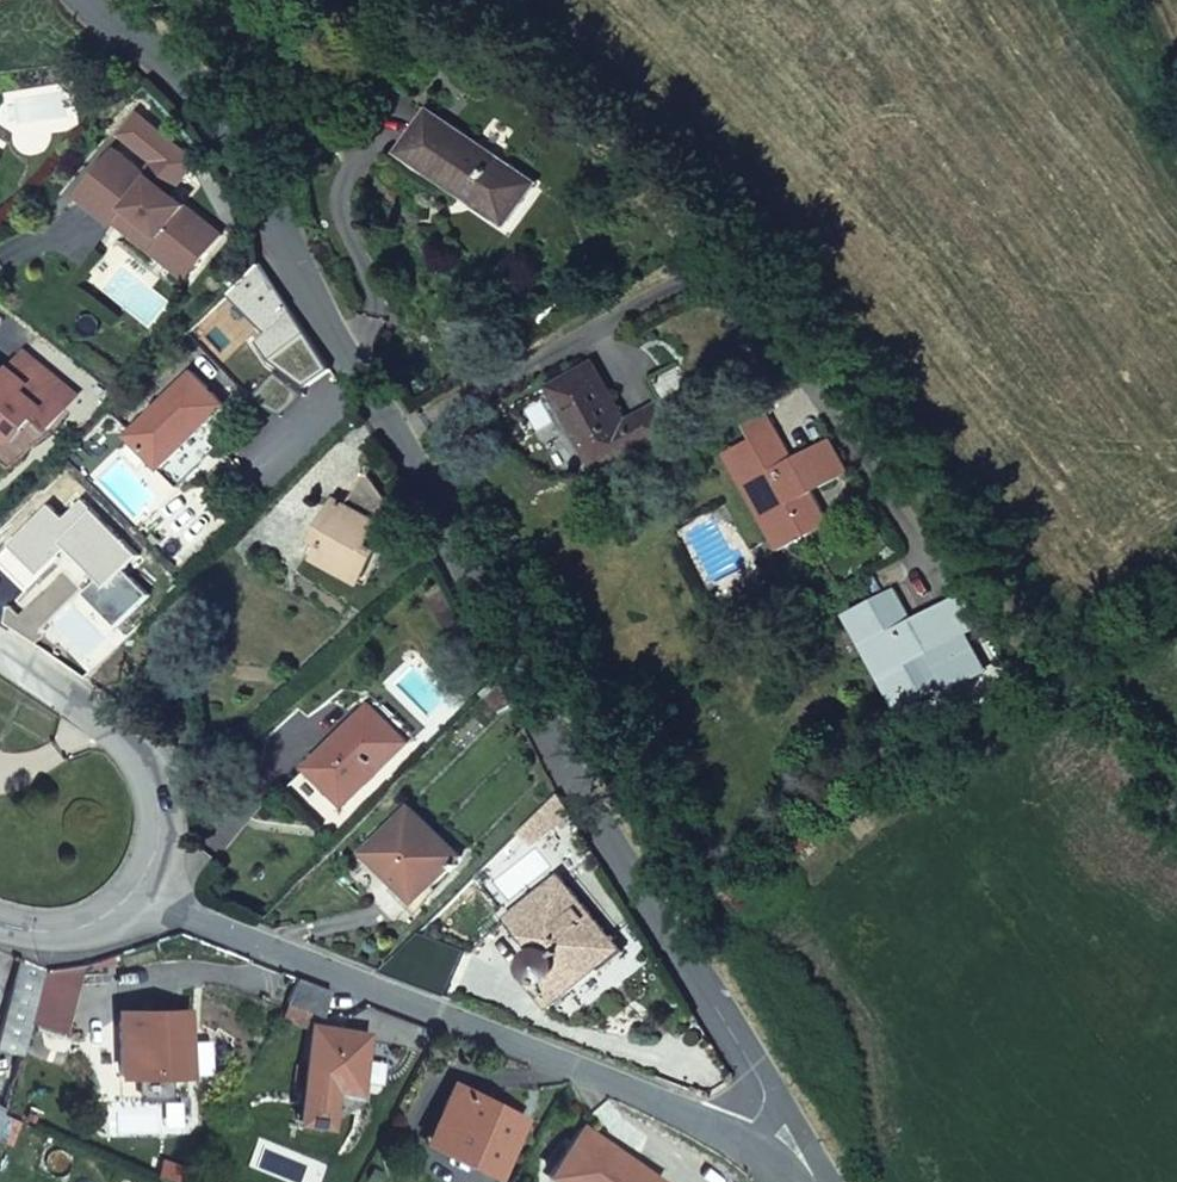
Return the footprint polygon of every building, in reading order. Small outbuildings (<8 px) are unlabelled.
[(445,179),(506,221),(532,185),(430,115),(429,117),(402,154),(443,183),(445,179)] [(78,197),(115,226),(117,223),(128,210),(136,217),(139,240),(163,237),(200,266),(223,237),(115,149),(78,197)] [(128,210),(117,223),(139,240),(136,217),(128,210)] [(163,237),(139,240),(189,279),(200,266),(163,237)] [(258,260),(225,293),(268,333),(290,310),(258,260)] [(15,443),(35,417),(51,429),(77,396),(24,353),(5,377),(0,373),(0,431),(15,443)] [(670,425),(703,405),(679,364),(647,383),(658,403),(626,421),(594,365),(552,388),(601,475),(675,432),(670,425)] [(192,372),(130,436),(180,486),(220,446),(204,429),(226,406),(192,372)] [(778,431),(755,444),(782,491),(764,502),(789,547),(829,524),(813,494),(795,460),(778,431)] [(803,456),(821,489),(847,475),(829,441),(803,456)] [(782,491),(755,444),(737,454),(764,502),(782,491)] [(803,456),(795,460),(813,494),(821,489),(803,456)] [(325,546),(319,558),(361,582),(397,516),(366,476),(348,505),(338,499),(315,540),(325,546)] [(897,589),(870,604),(897,651),(878,661),(905,709),(950,684),(962,678),(965,683),(987,671),(966,635),(970,633),(952,599),(925,614),(945,647),(933,654),(897,589)] [(965,592),(952,599),(970,633),(983,625),(965,592)] [(897,651),(870,604),(853,615),(878,661),(897,651)] [(925,614),(915,620),(933,654),(945,647),(925,614)] [(515,705),(502,678),(485,695),(499,712),(515,705)] [(308,767),(331,790),(339,782),(354,796),(407,740),(370,705),(308,767)] [(339,782),(331,790),(346,804),(354,796),(339,782)] [(566,805),(558,791),(522,829),(532,839),(566,805)] [(411,807),(365,852),(416,901),(461,856),(411,807)] [(558,876),(510,917),(536,948),(533,951),(530,958),(530,961),(529,965),(530,969),(531,972),(532,976),(527,980),(551,1006),(597,966),(601,970),(623,952),(558,876)] [(47,967),(20,957),(0,1029),(0,1046),(20,1053),(47,967)] [(332,990),(297,976),(286,998),(309,1006),(322,1011),(332,990)] [(309,1006),(286,998),(282,1007),(304,1015),(309,1006)] [(141,1016),(119,1017),(121,1073),(190,1072),(189,1010),(141,1011),(141,1016)] [(312,1024),(304,1081),(334,1086),(357,1088),(364,1031),(312,1024)] [(334,1086),(304,1081),(299,1116),(328,1120),(334,1086)] [(523,1119),(455,1085),(428,1138),(496,1171),(523,1119)] [(0,1117),(0,1142),(7,1144),(15,1120),(1,1115),(0,1117)] [(606,1139),(585,1124),(550,1174),(560,1181),(662,1181),(663,1180),(619,1148),(616,1153),(603,1144),(606,1139)] [(619,1148),(606,1139),(603,1144),(616,1153),(619,1148)] [(164,1162),(160,1180),(166,1181),(186,1181),(190,1170),(164,1162)]
